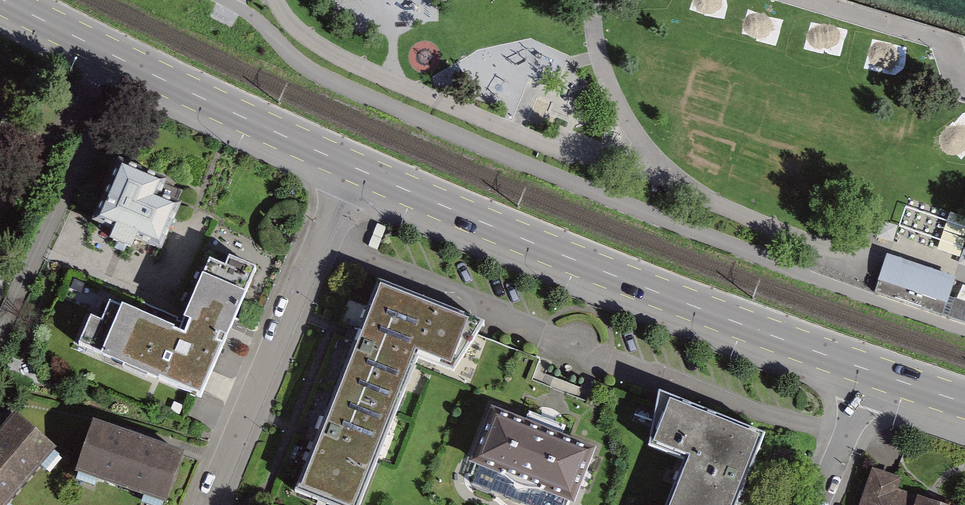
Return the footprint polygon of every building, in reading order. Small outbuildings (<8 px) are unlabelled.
[(0,105),(0,135),(12,111),(0,105)] [(190,182),(120,153),(91,220),(161,249),(190,182)] [(887,258),(878,283),(947,306),(950,299),(956,282),(887,258)] [(214,401),(261,286),(207,264),(184,321),(106,290),(83,349),(214,401)] [(481,320),(376,279),(354,336),(346,355),(419,384),(434,348),(465,361),(481,320)] [(950,299),(947,306),(943,318),(964,325),(964,304),(950,299)] [(346,355),(314,437),(291,495),(316,504),(371,504),(419,384),(346,355)] [(670,399),(653,448),(684,459),(676,482),(741,504),(745,504),(770,435),(670,399)] [(500,409),(471,481),(532,504),(588,504),(609,453),(500,409)] [(19,419),(0,441),(0,504),(22,504),(63,457),(19,419)] [(96,428),(79,479),(160,504),(175,504),(190,458),(96,428)] [(875,465),(862,504),(964,504),(964,503),(908,485),(911,476),(875,465)] [(676,482),(668,504),(741,504),(676,482)]
